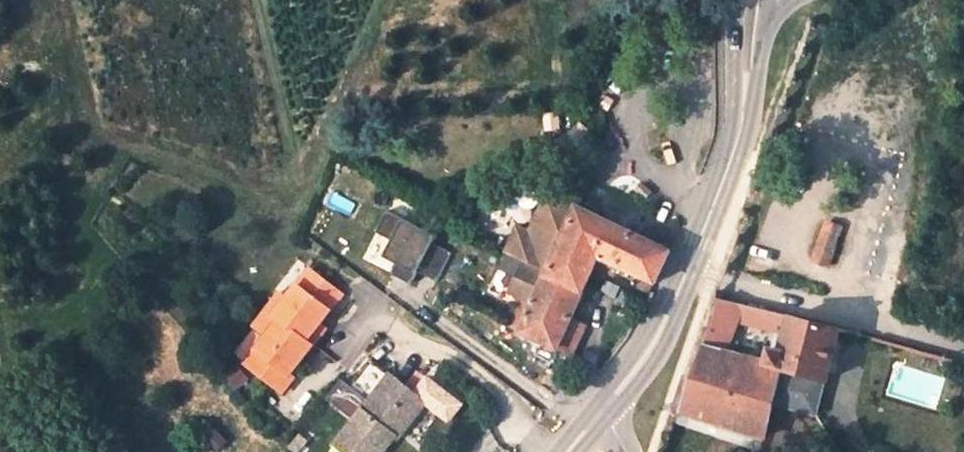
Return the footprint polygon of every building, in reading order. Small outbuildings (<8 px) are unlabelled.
[(810,18),(659,451),(667,451),(816,21),(810,18)] [(553,270),(588,288),(591,281),(602,259),(656,284),(676,236),(659,227),(655,240),(643,235),(584,208),(583,212),(554,197),(539,229),(526,224),(515,250),(526,256),(553,270)] [(453,250),(436,244),(441,231),(388,210),(368,263),(415,281),(418,272),(441,281),(453,250)] [(826,221),(813,262),(829,267),(842,226),(826,221)] [(533,307),(521,330),(572,355),(586,327),(572,319),(588,288),(553,270),(526,256),(507,292),(521,300),(533,306),(533,307)] [(339,293),(306,268),(283,298),(277,293),(252,325),(265,335),(244,363),(283,393),(294,378),(288,373),(322,327),(316,323),(339,293)] [(827,328),(763,309),(760,317),(763,318),(760,327),(787,334),(785,344),(783,351),(772,349),(772,348),(768,362),(725,352),(738,322),(746,304),(721,299),(683,411),(738,430),(765,437),(773,404),(817,415),(825,380),(827,380),(840,327),(827,328)] [(508,324),(521,330),(533,307),(533,306),(521,300),(520,300),(508,324)] [(746,304),(738,322),(760,327),(763,318),(760,317),(763,309),(746,304)] [(774,341),(772,349),(783,351),(785,344),(774,341)] [(353,451),(380,451),(398,430),(393,427),(399,421),(403,424),(424,396),(372,356),(353,383),(373,399),(366,407),(362,403),(335,438),(342,443),(353,451)] [(738,430),(683,411),(679,424),(761,451),(765,437),(738,430)] [(342,443),(334,451),(353,451),(342,443)]
